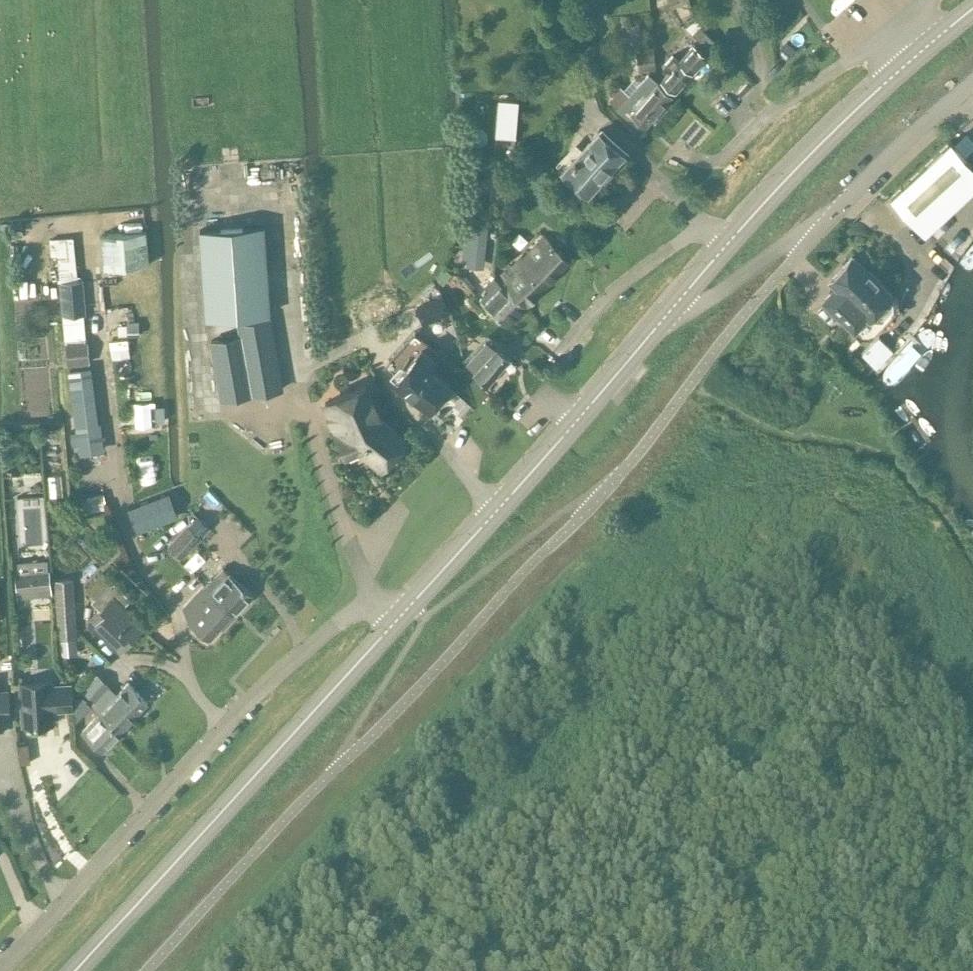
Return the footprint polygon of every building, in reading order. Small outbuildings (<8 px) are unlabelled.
[(702,25),(695,30),(712,50),(719,45),(702,25)] [(707,55),(693,43),(679,58),(673,54),(663,65),(668,70),(661,78),(676,91),(707,55)] [(656,68),(654,50),(637,51),(639,69),(656,68)] [(621,84),(608,99),(618,108),(617,109),(621,112),(628,119),(632,114),(645,126),(672,96),(649,76),(647,74),(642,80),(631,93),(625,88),(621,84)] [(623,154),(598,129),(582,146),(575,139),(556,159),(588,190),(623,154)] [(971,162),(949,139),(891,195),(913,218),(971,162)] [(488,230),(466,227),(464,243),(469,244),(466,263),(483,265),(488,230)] [(264,228),(205,232),(210,317),(270,313),(264,228)] [(125,236),(101,238),(104,265),(117,264),(127,263),(127,262),(156,259),(153,231),(124,234),(125,236)] [(78,279),(73,236),(49,238),(52,265),(59,264),(60,280),(59,281),(62,315),(63,315),(65,336),(86,334),(84,313),(86,312),(83,278),(78,279)] [(512,265),(499,279),(527,306),(570,262),(544,236),(524,258),(522,256),(513,266),(512,265)] [(836,286),(822,301),(844,321),(849,325),(855,330),(868,315),(869,317),(873,313),(876,316),(882,315),(892,304),(892,298),(889,295),(893,291),(884,282),(852,254),(829,280),(836,286)] [(446,269),(437,280),(444,285),(453,274),(446,269)] [(493,292),(484,302),(495,312),(496,312),(509,325),(527,306),(499,279),(496,276),(486,286),(493,292)] [(450,311),(442,295),(417,307),(424,323),(450,311)] [(239,333),(211,338),(222,399),(283,388),(270,315),(237,321),(239,333)] [(140,334),(139,320),(127,320),(127,335),(140,334)] [(486,335),(466,358),(475,367),(473,369),(488,383),(511,357),(498,345),(496,343),(487,336),(486,335)] [(95,359),(93,342),(65,345),(67,362),(95,359)] [(421,347),(395,377),(420,399),(425,404),(445,381),(427,365),(434,358),(421,347)] [(98,428),(90,365),(70,368),(81,453),(92,452),(89,429),(98,428)] [(789,392),(795,382),(785,376),(779,387),(789,392)] [(368,385),(328,403),(337,426),(345,444),(349,454),(362,449),(376,462),(400,435),(392,427),(382,418),(368,385)] [(165,409),(155,410),(155,421),(165,420),(165,409)] [(134,505),(129,506),(139,531),(178,516),(169,491),(146,500),(134,505)] [(104,492),(86,495),(89,511),(107,508),(104,492)] [(64,501),(51,513),(58,521),(71,509),(64,501)] [(188,524),(170,543),(183,556),(201,537),(210,527),(197,514),(188,524)] [(50,573),(16,576),(18,595),(52,591),(50,573)] [(213,573),(204,583),(209,589),(202,596),(205,599),(207,598),(214,604),(219,598),(234,612),(252,593),(229,573),(222,581),(213,573)] [(72,578),(56,579),(59,635),(76,634),(72,578)] [(131,597),(112,579),(92,600),(100,608),(90,618),(121,648),(142,626),(122,606),(131,597)] [(210,638),(234,612),(219,598),(214,604),(207,598),(205,599),(202,596),(209,589),(204,583),(183,606),(192,615),(189,619),(210,638)] [(76,635),(59,636),(60,651),(77,650),(76,635)] [(110,685),(91,668),(89,668),(76,681),(96,700),(110,685)] [(52,685),(51,680),(21,682),(24,724),(54,722),(53,706),(59,705),(59,709),(72,708),(71,684),(52,685)] [(129,681),(100,712),(122,731),(148,702),(129,681)] [(10,717),(9,690),(0,691),(0,718),(10,717)] [(100,712),(83,730),(102,751),(120,733),(122,731),(100,712)] [(28,742),(18,743),(20,763),(30,762),(28,742)]
